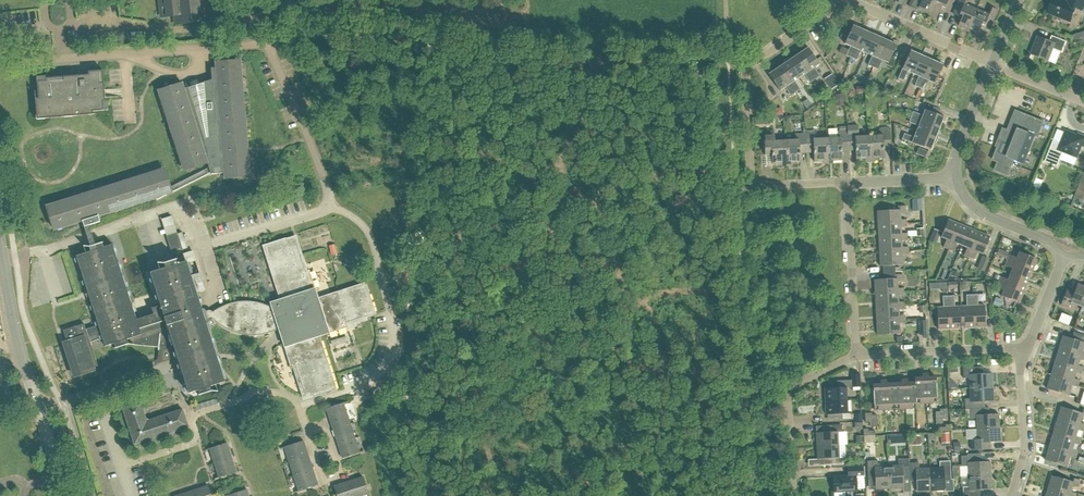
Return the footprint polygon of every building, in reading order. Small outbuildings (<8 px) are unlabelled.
[(161,17),(174,16),(175,25),(208,21),(205,0),(159,0),(161,17)] [(928,13),(933,0),(919,0),(921,1),(918,8),(928,13)] [(937,17),(940,9),(948,13),(954,0),(933,0),(928,13),(937,17)] [(968,30),(976,10),(966,5),(968,0),(958,0),(952,14),(962,18),(958,26),(968,30)] [(1080,10),(1083,12),(1083,8),(1083,0),(1068,0),(1067,2),(1062,0),(1053,0),(1048,13),(1071,23),(1076,8),(1080,10)] [(968,30),(977,34),(980,27),(989,30),(997,11),(990,7),(987,14),(976,10),(968,30)] [(846,56),(851,58),(863,30),(856,27),(857,25),(853,23),(844,43),(850,46),(846,56)] [(861,51),(866,53),(875,33),(871,32),(871,34),(863,30),(851,58),(856,61),(861,51)] [(1083,42),(1083,31),(1075,34),(1073,37),(1083,42)] [(867,65),(872,68),(885,40),(878,37),(879,35),(875,33),(866,53),(872,56),(867,65)] [(1032,54),(1048,61),(1053,49),(1062,53),(1067,42),(1052,36),(1050,42),(1038,38),(1032,54)] [(872,68),(878,70),(882,60),(888,63),(897,43),(893,41),(892,43),(885,40),(872,68)] [(798,54),(815,79),(820,76),(814,67),(819,64),(807,46),(803,48),(804,50),(798,54)] [(908,72),(913,74),(922,54),(918,52),(917,54),(910,51),(898,79),(903,81),(908,72)] [(787,59),(799,77),(804,73),(810,82),(815,79),(798,54),(791,58),(790,57),(787,59)] [(914,86),(920,88),(932,60),(924,57),(925,55),(922,54),(913,74),(919,76),(914,86)] [(779,67),(795,92),(800,89),(794,80),(799,77),(787,59),(784,61),(785,63),(779,67)] [(49,212),(48,213),(50,219),(51,219),(55,230),(82,222),(87,220),(89,226),(100,222),(98,216),(156,198),(157,200),(169,194),(171,193),(210,173),(211,174),(219,174),(220,174),(224,173),(224,178),(247,176),(238,61),(234,62),(234,60),(227,61),(227,62),(215,63),(216,68),(211,68),(212,80),(184,89),(183,84),(171,87),(171,86),(165,88),(165,89),(161,91),(186,169),(207,162),(209,168),(170,188),(165,172),(48,209),(49,212)] [(920,88),(925,91),(929,81),(935,83),(943,64),(939,62),(939,63),(932,60),(920,88)] [(785,87),(791,95),(795,92),(779,67),(772,72),(771,70),(767,72),(780,90),(785,87)] [(34,91),(37,119),(40,119),(95,114),(93,114),(93,112),(106,111),(103,70),(99,71),(88,72),(88,75),(76,76),(37,79),(38,99),(35,99),(35,91),(34,91)] [(824,78),(831,89),(839,83),(832,73),(824,78)] [(123,88),(110,87),(109,96),(122,96),(123,88)] [(835,105),(844,105),(844,93),(834,94),(835,105)] [(807,99),(802,103),(805,108),(811,105),(807,99)] [(911,117),(939,128),(942,121),(944,122),(946,118),(925,110),(923,115),(913,111),(911,117)] [(1006,130),(993,161),(998,163),(995,171),(1009,176),(1015,160),(1024,164),(1035,136),(1038,137),(1044,122),(1018,112),(1010,132),(1006,130)] [(917,132),(937,140),(938,136),(936,136),(939,128),(911,117),(909,123),(919,127),(917,132)] [(848,131),(847,131),(848,151),(855,150),(856,159),(870,159),(869,136),(858,136),(858,130),(858,125),(847,126),(848,131)] [(869,136),(870,159),(884,158),(883,149),(890,148),(889,129),(879,129),(879,135),(869,136)] [(1045,161),(1057,166),(1063,152),(1077,158),(1082,146),(1083,147),(1083,146),(1083,135),(1078,133),(1077,135),(1065,130),(1060,142),(1054,140),(1045,161)] [(827,138),(828,161),(842,160),(841,151),(848,151),(847,131),(837,131),(837,137),(827,138)] [(902,139),(930,150),(933,143),(935,143),(937,140),(917,132),(915,138),(904,134),(902,139)] [(785,140),(786,163),(800,162),(799,153),(807,153),(805,133),(795,133),(795,139),(785,140)] [(805,133),(807,153),(813,152),(814,161),(828,161),(827,138),(816,138),(816,133),(805,133)] [(772,155),(772,164),(786,163),(785,140),(775,140),(774,135),(764,135),(765,155),(772,155)] [(928,151),(918,147),(916,153),(925,157),(928,151)] [(1081,182),(1075,197),(1082,200),(1083,195),(1083,183),(1081,182)] [(676,204),(689,204),(689,197),(676,196),(676,204)] [(878,211),(878,224),(902,223),(902,220),(901,214),(906,213),(906,206),(898,207),(899,210),(878,211)] [(84,324),(63,330),(77,373),(98,366),(90,342),(103,339),(105,346),(113,344),(115,349),(128,344),(134,345),(158,347),(159,347),(174,349),(176,356),(189,393),(198,390),(210,387),(225,382),(216,353),(205,320),(207,319),(209,320),(211,320),(212,319),(214,320),(215,322),(217,323),(219,325),(220,326),(222,327),(224,328),(226,329),(228,330),(230,331),(232,332),(234,333),(236,333),(238,334),(240,335),(243,335),(245,335),(247,336),(249,336),(251,336),(254,336),(256,336),(258,335),(260,335),(262,335),(264,334),(267,334),(269,333),(271,333),(273,332),(275,331),(276,330),(278,329),(280,328),(284,340),(285,343),(283,344),(290,366),(294,364),(304,396),(312,394),(313,398),(337,390),(319,334),(325,333),(326,334),(348,327),(346,323),(373,315),(376,314),(366,282),(337,292),(316,298),(314,292),(316,292),(309,270),(308,270),(305,271),(295,239),(287,242),(286,238),(262,245),(280,301),(272,304),(274,309),(272,308),(270,307),(268,306),(266,305),(264,304),(262,304),(260,303),(258,302),(256,302),(254,302),(252,301),(249,301),(247,301),(245,301),(243,301),(241,301),(239,301),(237,302),(234,302),(232,303),(230,303),(228,304),(226,305),(224,305),(222,306),(220,307),(218,308),(216,309),(215,311),(213,312),(211,311),(210,310),(208,310),(206,311),(205,313),(203,314),(186,261),(177,264),(165,268),(150,273),(160,305),(152,308),(154,314),(137,320),(112,244),(103,247),(102,243),(94,245),(92,236),(89,226),(87,220),(82,222),(87,237),(89,246),(91,251),(76,256),(98,325),(86,329),(84,324)] [(878,224),(879,238),(902,236),(902,234),(902,227),(907,227),(907,220),(902,220),(902,223),(878,224)] [(948,249),(958,224),(948,220),(941,237),(946,239),(943,247),(948,249)] [(962,246),(969,228),(958,224),(948,249),(954,251),(957,244),(962,246)] [(964,255),(970,258),(980,233),(969,228),(962,246),(967,248),(964,255)] [(935,229),(929,241),(936,244),(941,232),(935,229)] [(166,237),(172,254),(183,250),(177,233),(166,237)] [(879,238),(880,251),(903,250),(903,247),(902,241),(908,241),(908,233),(902,234),(902,236),(879,238)] [(970,258),(974,260),(977,252),(983,254),(990,237),(980,233),(970,258)] [(884,266),(884,272),(896,271),(895,265),(904,265),(903,255),(908,254),(908,247),(903,247),(903,250),(880,251),(881,266),(884,266)] [(998,248),(995,255),(1006,259),(1008,252),(998,248)] [(199,249),(191,249),(191,259),(199,259),(199,249)] [(1008,260),(1033,270),(1037,259),(1020,252),(1017,258),(1010,255),(1008,260)] [(982,256),(977,269),(983,271),(989,259),(982,256)] [(1011,274),(1027,280),(1028,278),(1029,278),(1033,270),(1008,260),(1006,266),(1013,268),(1011,274)] [(875,279),(875,292),(898,291),(898,288),(898,282),(904,282),(903,271),(896,271),(884,272),(884,279),(875,279)] [(999,282),(1024,292),(1027,284),(1025,283),(1027,280),(1011,274),(1009,279),(1002,277),(999,282)] [(1002,296),(1019,303),(1024,292),(999,282),(997,288),(1004,290),(1002,296)] [(1081,306),(1083,300),(1083,285),(1083,288),(1076,285),(1073,293),(1066,290),(1060,305),(1068,308),(1070,302),(1081,306)] [(875,292),(876,306),(899,305),(899,302),(899,295),(904,295),(904,288),(898,288),(898,291),(875,292)] [(37,294),(37,306),(51,305),(50,293),(37,294)] [(972,295),(974,328),(986,327),(985,305),(979,306),(978,294),(972,295)] [(961,307),(962,328),(974,328),(972,295),(967,295),(967,306),(961,307)] [(937,308),(938,329),(950,329),(949,296),(943,296),(943,307),(937,308)] [(949,296),(950,329),(962,328),(961,307),(955,307),(954,296),(949,296)] [(876,306),(877,320),(900,318),(900,316),(900,309),(905,309),(905,302),(899,302),(899,305),(876,306)] [(877,320),(878,335),(901,333),(900,323),(906,322),(906,315),(900,316),(900,318),(877,320)] [(926,320),(918,321),(919,334),(927,334),(926,320)] [(1058,349),(1083,357),(1083,353),(1081,352),(1083,346),(1083,339),(1083,338),(1082,342),(1062,336),(1058,349)] [(1054,362),(1082,371),(1083,367),(1077,365),(1079,359),(1083,360),(1083,357),(1058,349),(1054,362)] [(1054,362),(1050,375),(1078,384),(1079,380),(1073,378),(1075,372),(1081,374),(1082,371),(1054,362)] [(948,366),(948,374),(957,373),(956,365),(948,366)] [(970,378),(970,388),(993,387),(992,373),(982,373),(982,367),(963,368),(964,378),(970,378)] [(825,388),(825,401),(847,400),(846,387),(860,387),(859,373),(852,374),(852,380),(840,380),(840,387),(825,388)] [(915,378),(915,383),(916,403),(937,402),(935,377),(928,377),(928,374),(922,374),(922,378),(915,378)] [(1046,389),(1068,396),(1071,385),(1077,387),(1078,384),(1050,375),(1046,389)] [(895,383),(896,408),(916,407),(916,403),(915,383),(908,383),(908,379),(902,379),(902,383),(895,383)] [(873,384),(874,410),(896,408),(895,383),(887,384),(887,380),(881,380),(881,384),(873,384)] [(965,409),(970,409),(984,408),(984,401),(993,401),(993,387),(970,388),(970,399),(965,399),(965,409)] [(842,414),(842,420),(852,420),(852,412),(847,413),(847,400),(825,401),(826,414),(842,414)] [(122,408),(134,444),(188,427),(182,409),(147,421),(141,402),(122,408)] [(326,408),(331,425),(349,419),(343,403),(326,408)] [(1056,420),(1083,428),(1083,424),(1080,423),(1082,417),(1083,417),(1083,410),(1082,410),(1081,413),(1060,407),(1056,420)] [(976,419),(976,429),(999,428),(999,414),(989,414),(989,408),(984,408),(970,409),(970,419),(976,419)] [(940,409),(940,412),(935,412),(936,423),(935,424),(935,427),(939,427),(939,423),(943,423),(943,419),(946,419),(946,418),(947,418),(947,409),(940,409)] [(853,412),(854,420),(861,420),(860,411),(853,412)] [(870,422),(870,427),(877,426),(877,415),(872,415),(872,413),(865,413),(865,422),(870,422)] [(331,425),(337,441),(354,436),(349,419),(331,425)] [(1052,433),(1080,442),(1081,438),(1076,436),(1078,430),(1083,431),(1083,429),(1083,428),(1056,420),(1052,433)] [(816,432),(817,445),(838,444),(837,432),(841,432),(841,424),(821,425),(821,432),(816,432)] [(971,439),(972,449),(989,448),(989,442),(1000,442),(999,428),(976,429),(977,439),(971,439)] [(950,442),(949,432),(941,433),(941,443),(950,442)] [(1052,433),(1048,446),(1076,455),(1077,451),(1072,449),(1074,443),(1079,445),(1080,442),(1052,433)] [(337,441),(342,458),(360,453),(354,436),(337,441)] [(911,436),(911,445),(921,445),(920,436),(911,436)] [(286,446),(291,461),(308,455),(303,441),(286,446)] [(209,448),(214,463),(232,457),(227,443),(209,448)] [(822,458),(822,465),(833,464),(843,464),(843,457),(838,457),(838,444),(817,445),(817,459),(822,458)] [(1044,460),(1067,466),(1070,456),(1075,458),(1076,455),(1048,446),(1044,460)] [(967,466),(968,476),(991,475),(990,461),(981,462),(980,454),(967,454),(967,456),(961,456),(961,466),(967,466)] [(291,461),(296,475),(313,469),(308,455),(291,461)] [(214,463),(219,478),(236,472),(232,457),(214,463)] [(902,478),(909,478),(908,463),(908,459),(898,460),(898,465),(888,465),(889,489),(903,488),(902,478)] [(875,489),(889,489),(888,465),(878,466),(878,461),(867,461),(867,468),(874,468),(875,489)] [(929,467),(930,490),(945,489),(944,479),(951,479),(950,461),(940,461),(940,467),(929,467)] [(916,481),(916,490),(930,490),(929,467),(919,468),(919,462),(908,463),(909,478),(909,481),(916,481)] [(832,476),(833,492),(856,490),(856,477),(863,476),(863,466),(847,466),(847,467),(848,475),(832,476)] [(296,475),(300,490),(318,484),(313,469),(296,475)] [(963,495),(982,495),(982,489),(991,489),(991,475),(968,476),(968,486),(962,487),(963,495)] [(1047,489),(1071,495),(1075,495),(1075,494),(1070,492),(1072,486),(1077,487),(1080,480),(1073,478),(1072,481),(1051,475),(1047,489)] [(353,495),(362,495),(368,494),(363,477),(348,481),(353,495)] [(337,495),(353,495),(348,481),(333,486),(337,495)] [(195,495),(212,495),(208,485),(193,490),(195,495)]
